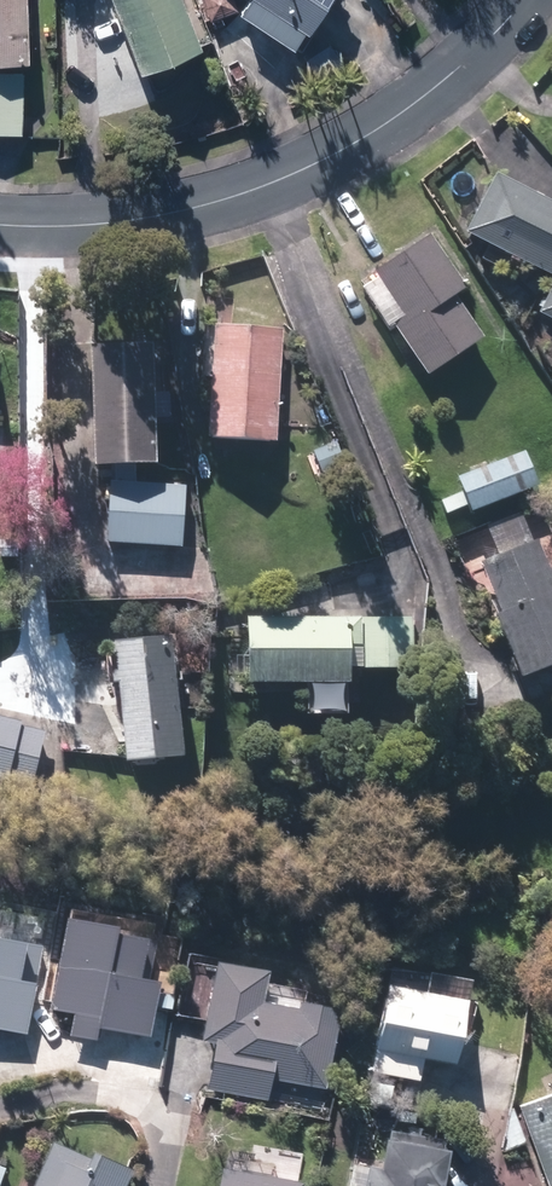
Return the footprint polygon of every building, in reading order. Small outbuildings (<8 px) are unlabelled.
[(26,0),(0,0),(0,63),(28,62),(26,0)] [(141,71),(199,47),(180,0),(112,0),(141,71)] [(308,33),(329,0),(257,0),(308,33)] [(0,74),(0,133),(21,134),(24,75),(0,74)] [(464,233),(551,279),(551,205),(495,175),(464,233)] [(464,289),(428,236),(374,273),(404,316),(392,324),(427,374),(481,337),(453,297),(464,289)] [(535,312),(551,320),(551,280),(535,312)] [(273,441),(281,331),(214,326),(206,436),(273,441)] [(147,345),(89,347),(92,464),(150,462),(147,345)] [(457,477),(470,510),(534,486),(522,453),(457,477)] [(110,484),(106,542),(180,547),(184,489),(110,484)] [(536,540),(479,562),(499,613),(494,615),(518,675),(551,662),(551,579),(536,540)] [(410,617),(246,617),(246,681),(347,681),(347,666),(410,666),(410,617)] [(181,755),(170,636),(112,641),(123,760),(181,755)] [(30,786),(43,732),(18,726),(19,722),(0,717),(0,779),(30,786)] [(66,920),(49,1009),(73,1013),(69,1035),(94,1039),(97,1026),(146,1035),(156,982),(147,980),(154,941),(112,933),(112,928),(66,920)] [(31,1036),(41,983),(32,981),(39,941),(0,934),(0,1030),(31,1036)] [(266,972),(217,962),(202,1039),(216,1042),(207,1088),(266,1099),(270,1079),(324,1089),(340,1009),(298,1001),(297,1010),(260,1003),(266,972)] [(466,1000),(387,986),(371,1072),(417,1081),(421,1058),(454,1064),(466,1000)] [(518,1107),(548,1185),(551,1185),(551,1094),(518,1107)] [(446,1150),(441,1149),(443,1140),(390,1130),(388,1140),(384,1139),(379,1169),(369,1167),(365,1185),(440,1185),(446,1150)] [(130,1169),(91,1152),(88,1158),(51,1142),(33,1185),(123,1185),(130,1169)] [(301,1182),(223,1169),(220,1185),(301,1185),(301,1182)]
